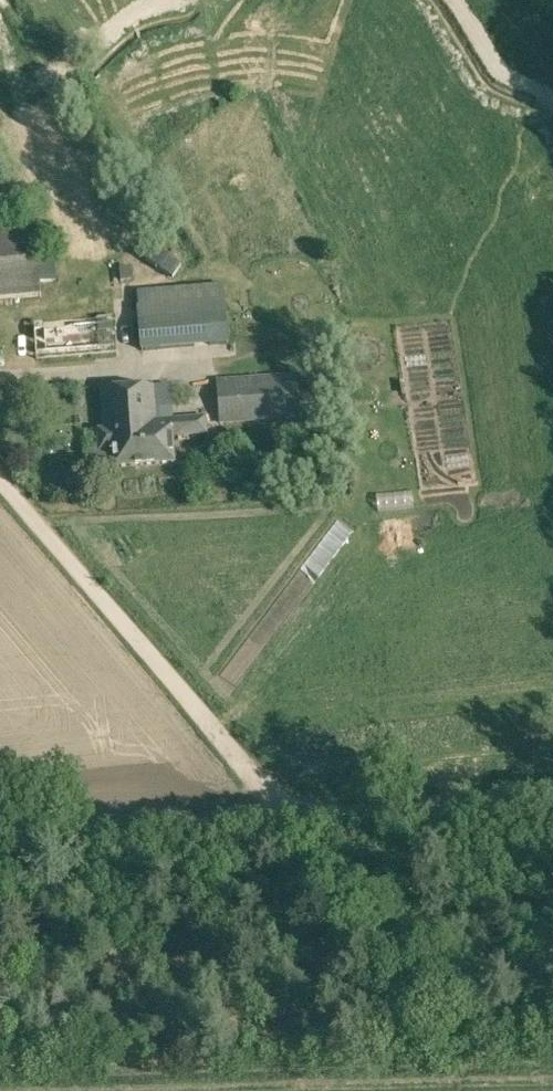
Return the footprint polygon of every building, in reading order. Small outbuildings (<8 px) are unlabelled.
[(40,296),(35,228),(0,231),(0,300),(40,296)] [(137,291),(141,350),(229,344),(224,284),(137,291)] [(34,322),(37,359),(117,352),(114,315),(34,322)] [(216,380),(220,424),(300,419),(297,374),(216,380)] [(91,450),(92,468),(175,463),(173,438),(208,436),(207,417),(172,418),(156,419),(154,386),(100,389),(103,428),(97,429),(98,449),(91,450)]
